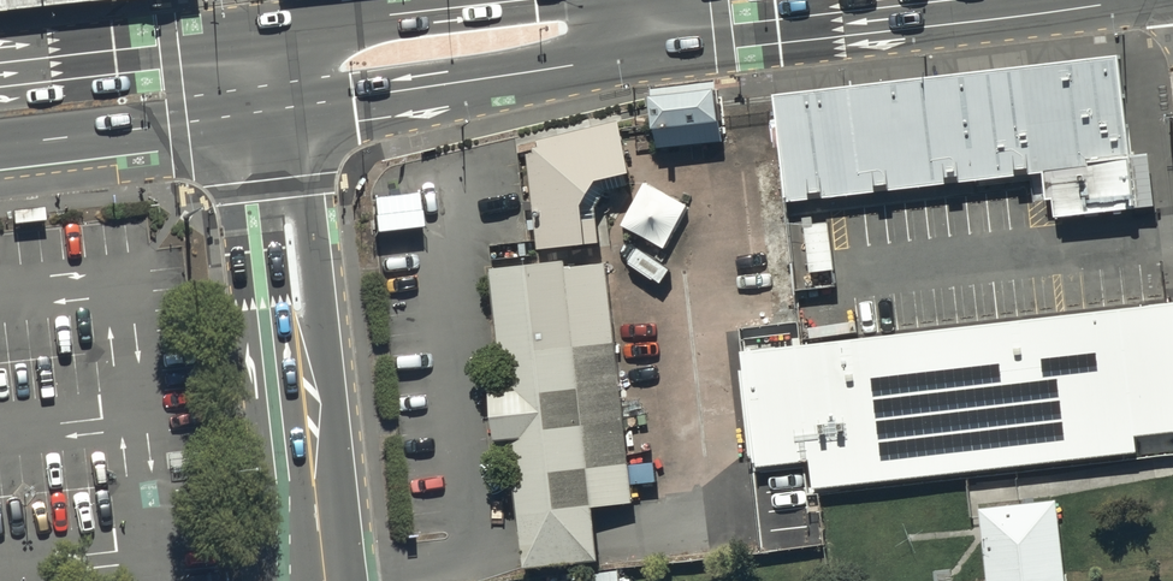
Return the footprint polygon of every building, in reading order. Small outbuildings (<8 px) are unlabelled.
[(1119,51),(774,90),(786,199),(1052,169),(1057,215),(1138,205),(1119,51)] [(655,148),(723,140),(718,98),(651,106),(655,148)] [(631,168),(619,117),(538,137),(539,143),(534,145),(535,149),(527,151),(538,246),(588,239),(583,200),(598,176),(631,168)] [(686,202),(643,180),(620,224),(664,246),(686,202)] [(565,257),(491,265),(505,387),(491,389),(497,437),(512,435),(527,566),(600,557),(594,505),(634,500),(606,260),(566,265),(565,257)] [(860,331),(725,343),(739,472),(793,465),(797,495),(823,492),(1126,455),(1124,435),(1160,432),(1148,297),(860,331)] [(1058,498),(981,507),(989,580),(1067,580),(1058,498)] [(952,568),(935,570),(936,580),(953,580),(952,568)] [(619,569),(575,574),(576,580),(621,580),(619,569)]
